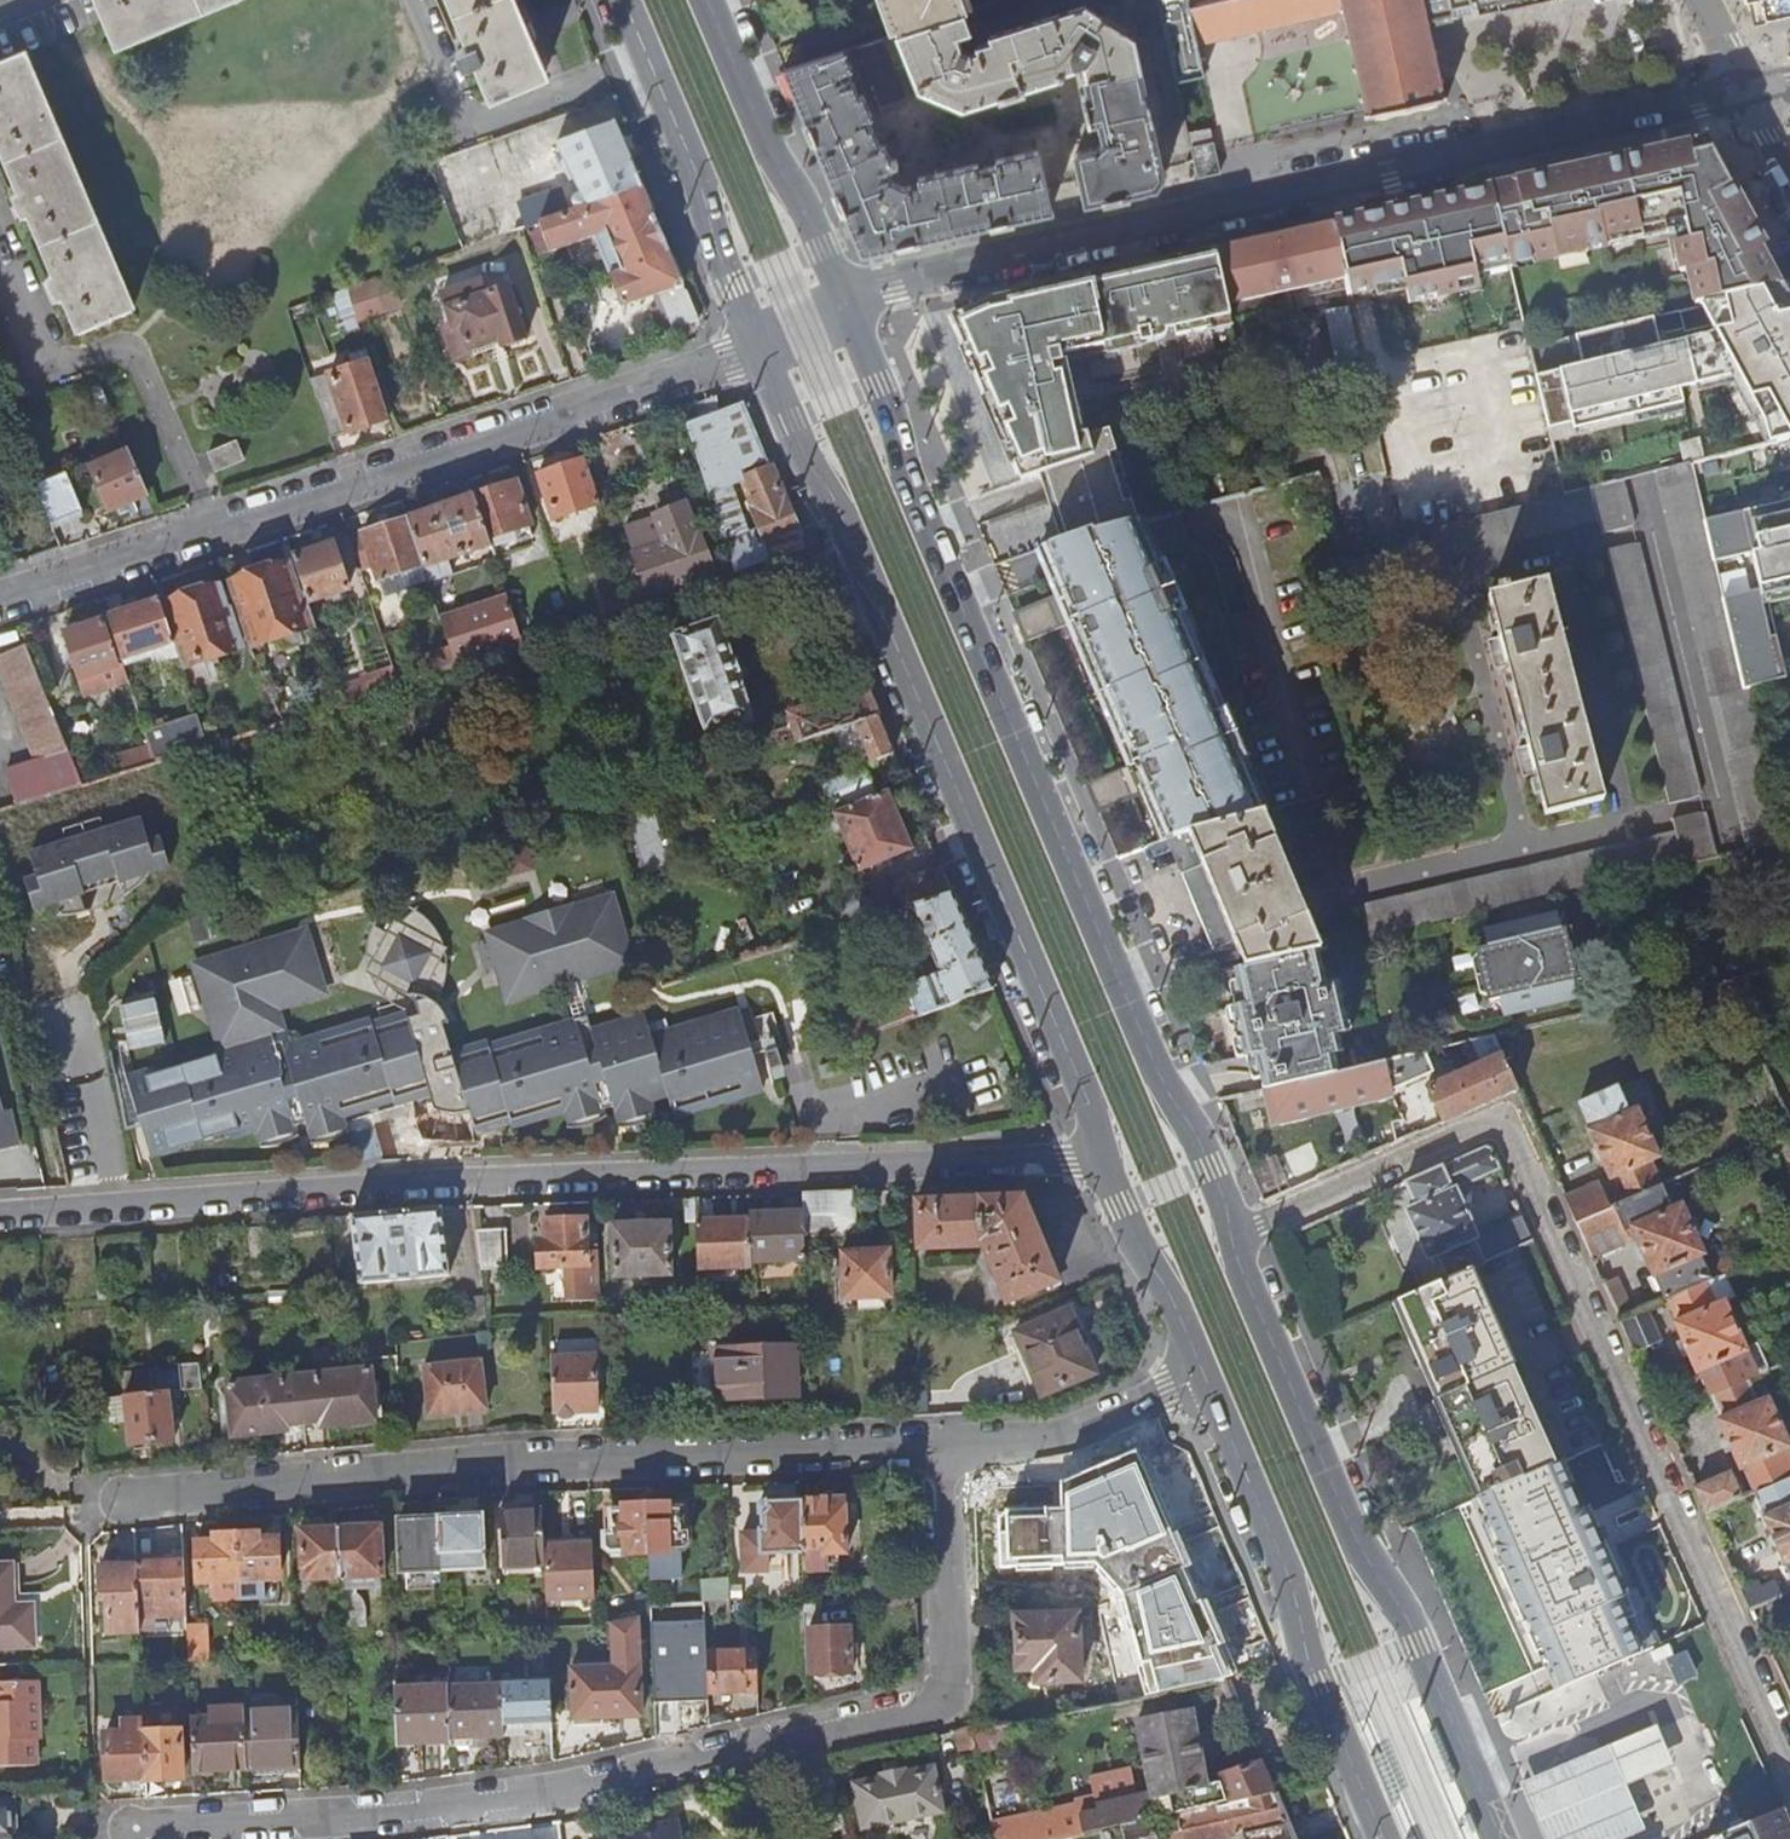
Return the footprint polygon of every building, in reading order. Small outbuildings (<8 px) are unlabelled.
[(103,19),(115,47),(228,0),(95,0),(103,19)] [(470,45),(457,50),(463,67),(477,61),(491,94),(545,71),(514,0),(451,0),(470,45)] [(891,15),(935,0),(885,0),(891,15)] [(891,15),(897,30),(966,9),(962,0),(935,0),(891,15)] [(1104,134),(1096,141),(1091,141),(1080,144),(1077,148),(1076,150),(1087,196),(1147,183),(1157,181),(1164,168),(1135,31),(1089,0),(1079,0),(991,28),(992,33),(979,38),(978,40),(978,42),(977,44),(973,45),(962,39),(959,29),(970,25),(971,23),(966,9),(897,30),(920,83),(963,101),(1057,70),(1058,67),(1071,62),(1073,59),(1084,56),(1088,71),(1086,71),(1090,89),(1087,91),(1086,92),(1086,94),(1086,96),(1090,114),(1091,116),(1093,116),(1094,116),(1095,116),(1098,115),(1100,115),(1104,134)] [(987,1),(990,8),(1016,0),(992,0),(987,1)] [(1171,44),(1177,75),(1205,69),(1198,38),(1200,38),(1346,4),(1369,104),(1366,105),(1367,109),(1372,108),(1371,107),(1393,102),(1394,107),(1421,101),(1420,96),(1442,91),(1442,93),(1447,92),(1446,86),(1444,87),(1428,16),(1470,6),(1471,9),(1474,8),(1472,0),(1161,0),(1171,44)] [(1474,8),(1501,2),(1509,0),(1472,0),(1474,8)] [(1755,21),(1756,21),(1789,14),(1789,0),(1745,0),(1755,21)] [(861,42),(885,97),(907,88),(885,34),(861,42)] [(785,67),(862,249),(889,243),(1052,204),(1039,144),(996,154),(997,158),(979,162),(978,158),(920,171),(922,176),(905,179),(895,173),(890,162),(895,160),(886,139),(882,141),(870,112),(874,110),(865,89),(861,90),(849,64),(853,61),(847,46),(785,67)] [(21,202),(16,204),(23,221),(29,219),(57,284),(51,286),(58,304),(65,301),(79,334),(133,311),(24,61),(0,72),(0,152),(21,202)] [(1189,127),(1198,172),(1221,167),(1211,122),(1189,127)] [(577,211),(642,188),(615,124),(558,148),(583,198),(576,201),(574,203),(574,207),(577,211)] [(1535,174),(1496,182),(1512,253),(1525,250),(1527,258),(1558,251),(1557,244),(1587,237),(1586,236),(1665,219),(1666,228),(1673,226),(1682,266),(1688,265),(1697,263),(1705,297),(1783,277),(1781,273),(1776,275),(1775,269),(1778,268),(1773,258),(1746,206),(1741,196),(1710,136),(1699,138),(1587,162),(1553,170),(1535,174)] [(1512,253),(1496,182),(1336,217),(1348,273),(1351,288),(1375,283),(1405,276),(1410,296),(1461,285),(1459,277),(1480,272),(1479,269),(1513,262),(1512,253)] [(571,214),(539,225),(549,253),(596,236),(622,307),(659,295),(675,330),(700,321),(689,293),(684,288),(684,283),(681,281),(642,188),(577,211),(571,214)] [(532,203),(539,225),(571,214),(563,193),(532,203)] [(527,229),(539,225),(532,203),(520,207),(527,229)] [(1219,242),(1231,298),(1348,273),(1336,217),(1288,227),(1219,242)] [(1587,237),(1557,244),(1558,251),(1588,244),(1666,228),(1665,219),(1586,236),(1587,237)] [(1178,331),(1236,319),(1231,298),(1219,242),(1197,247),(1160,255),(1128,262),(1069,275),(991,292),(992,294),(954,310),(1022,473),(1093,449),(1087,428),(1091,427),(1090,425),(1085,426),(1065,353),(1064,346),(1086,342),(1087,349),(1162,334),(1164,333),(1165,333),(1166,332),(1167,331),(1168,330),(1168,329),(1169,328),(1169,326),(1169,325),(1168,321),(1176,319),(1178,331)] [(1697,263),(1688,265),(1697,299),(1705,297),(1697,263)] [(1459,277),(1461,285),(1482,281),(1480,272),(1459,277)] [(1619,318),(1531,340),(1545,409),(1586,399),(1582,377),(1673,356),(1669,338),(1690,335),(1700,332),(1701,333),(1702,333),(1703,333),(1704,332),(1704,331),(1717,328),(1718,329),(1719,329),(1719,328),(1720,328),(1720,327),(1789,309),(1789,286),(1789,285),(1789,276),(1783,277),(1705,297),(1697,299),(1619,318)] [(338,281),(338,311),(399,310),(399,281),(338,281)] [(481,282),(442,295),(454,329),(460,327),(468,351),(499,340),(501,346),(528,337),(510,287),(486,296),(481,282)] [(1377,291),(1375,283),(1351,288),(1353,296),(1377,291)] [(641,332),(642,315),(603,315),(603,332),(641,332)] [(1340,356),(1363,350),(1355,318),(1332,324),(1340,356)] [(1763,355),(1769,381),(1789,376),(1789,348),(1763,355)] [(329,439),(390,419),(370,361),(329,376),(339,404),(320,411),(329,439)] [(1545,409),(1562,488),(1623,473),(1656,464),(1692,455),(1692,456),(1700,454),(1680,379),(1587,403),(1586,399),(1545,409)] [(743,480),(773,468),(745,402),(715,416),(743,480)] [(736,573),(808,550),(773,468),(743,480),(756,511),(754,511),(762,528),(749,532),(711,417),(687,425),(736,573)] [(1046,464),(1071,534),(1138,515),(1140,515),(1134,495),(1126,497),(1111,449),(1119,446),(1112,421),(1087,428),(1093,449),(1046,464)] [(208,453),(215,471),(242,460),(234,442),(208,453)] [(1280,461),(1284,477),(1321,467),(1317,451),(1280,461)] [(109,513),(149,495),(130,452),(90,469),(109,513)] [(1656,464),(1750,842),(1782,834),(1785,833),(1752,679),(1745,681),(1724,591),(1713,546),(1705,512),(1692,456),(1692,455),(1656,464)] [(554,520),(601,504),(586,460),(539,476),(554,520)] [(1322,468),(1330,495),(1359,487),(1351,460),(1322,468)] [(1558,489),(1428,523),(1436,556),(1600,513),(1604,527),(1634,519),(1623,473),(1562,488),(1558,489)] [(36,489),(52,527),(83,514),(67,476),(36,489)] [(475,497),(488,538),(530,525),(517,483),(475,497)] [(1705,512),(1713,546),(1751,537),(1761,582),(1724,591),(1745,681),(1752,679),(1788,669),(1771,596),(1789,592),(1789,493),(1705,512)] [(491,546),(488,538),(475,497),(408,519),(423,565),(429,582),(452,574),(448,560),(491,546)] [(693,587),(715,580),(712,574),(716,572),(699,533),(697,532),(686,504),(655,517),(656,520),(625,529),(643,585),(629,589),(634,605),(693,587)] [(1069,590),(1079,616),(1138,757),(1150,785),(1169,833),(1261,808),(1239,756),(1247,752),(1227,706),(1219,709),(1178,611),(1186,607),(1166,561),(1158,563),(1138,515),(1071,534),(1049,541),(1069,590)] [(379,581),(423,565),(408,519),(362,533),(379,581)] [(994,519),(989,541),(1021,550),(1027,527),(994,519)] [(1607,543),(1670,798),(1692,792),(1701,789),(1638,537),(1630,537),(1607,543)] [(306,597),(309,604),(348,590),(343,574),(360,568),(350,538),(293,557),(306,597)] [(715,580),(693,587),(710,596),(812,561),(808,550),(736,573),(715,580)] [(550,583),(562,579),(556,562),(544,565),(550,583)] [(316,625),(309,604),(306,597),(299,599),(287,565),(232,583),(254,645),(316,625)] [(1520,744),(1527,768),(1536,766),(1547,808),(1605,793),(1549,575),(1510,585),(1509,581),(1500,583),(1501,588),(1491,590),(1502,633),(1492,636),(1498,660),(1508,658),(1529,741),(1520,744)] [(179,659),(182,669),(240,650),(227,610),(224,612),(217,588),(169,604),(180,638),(173,641),(179,659)] [(1069,590),(1017,608),(1021,618),(1056,604),(1064,622),(1079,616),(1069,590)] [(456,665),(522,643),(507,596),(440,617),(456,665)] [(179,659),(173,641),(159,600),(107,618),(122,661),(150,651),(155,666),(179,659)] [(1056,604),(1021,618),(1029,636),(1064,622),(1056,604)] [(124,666),(122,661),(107,618),(100,620),(101,623),(65,635),(80,681),(97,675),(124,666)] [(672,634),(704,729),(751,715),(719,618),(672,634)] [(28,650),(0,658),(0,667),(38,762),(8,770),(18,805),(83,784),(28,650)] [(395,664),(339,683),(345,699),(400,680),(395,664)] [(97,675),(80,681),(83,689),(100,683),(97,675)] [(836,729),(878,716),(866,688),(789,714),(793,726),(787,728),(772,740),(775,749),(836,729)] [(282,720),(306,713),(299,694),(274,702),(282,720)] [(171,758),(208,745),(198,715),(146,731),(156,761),(170,756),(171,758)] [(894,754),(878,716),(836,729),(853,770),(861,767),(894,754)] [(1130,782),(1096,796),(1100,806),(1150,785),(1138,757),(1122,764),(1130,782)] [(1122,764),(1088,778),(1096,796),(1130,782),(1122,764)] [(861,767),(853,770),(827,781),(838,808),(872,794),(861,767)] [(889,793),(835,814),(860,870),(912,848),(889,793)] [(1674,813),(1677,826),(1362,900),(1369,930),(1716,850),(1705,806),(1698,807),(1674,813)] [(1169,833),(1215,940),(1234,933),(1244,960),(1312,944),(1320,942),(1264,807),(1261,808),(1169,833)] [(117,873),(120,882),(123,881),(129,893),(137,887),(143,880),(150,872),(169,866),(161,839),(149,843),(142,820),(105,831),(100,818),(63,830),(68,843),(31,855),(38,877),(26,881),(36,908),(59,900),(64,915),(77,914),(87,912),(81,894),(85,892),(82,885),(117,873)] [(913,907),(954,893),(943,870),(898,884),(906,909),(913,907)] [(82,885),(85,892),(86,892),(120,882),(117,873),(82,885)] [(994,988),(954,893),(913,907),(931,951),(926,954),(929,962),(935,959),(940,973),(908,986),(911,996),(837,1023),(840,1045),(994,988)] [(219,976),(254,1125),(256,1124),(261,1142),(265,1141),(267,1145),(277,1144),(285,1143),(291,1140),(295,1136),(294,1133),(298,1131),(296,1124),(306,1121),(312,1138),(315,1137),(317,1142),(327,1141),(333,1140),(340,1137),(345,1133),(343,1128),(348,1127),(343,1110),(392,1094),(394,1098),(429,1088),(436,1110),(443,1112),(454,1114),(461,1114),(471,1112),(476,1127),(510,1116),(512,1120),(563,1105),(569,1123),(573,1121),(574,1127),(582,1126),(591,1124),(598,1121),(603,1118),(602,1112),(606,1111),(605,1107),(615,1104),(621,1121),(624,1120),(626,1126),(634,1125),(644,1122),(650,1119),(654,1117),(652,1112),(657,1111),(651,1093),(667,1088),(674,1109),(761,1083),(742,1013),(672,1035),(666,1018),(648,1023),(646,1018),(595,1034),(576,975),(627,958),(622,941),(615,937),(619,929),(609,900),(581,909),(577,916),(570,912),(535,923),(531,930),(523,927),(495,936),(504,965),(511,968),(507,976),(513,995),(563,979),(577,1024),(491,1050),(490,1046),(455,1057),(444,1024),(448,1022),(448,1017),(443,1010),(437,1003),(430,999),(427,988),(441,995),(445,987),(448,977),(448,964),(441,960),(446,953),(446,948),(441,937),(434,925),(424,916),(415,910),(401,922),(395,919),(388,932),(374,925),(371,932),(368,943),(367,955),(374,959),(367,973),(415,999),(420,1014),(419,1015),(373,1029),(372,1025),(287,1051),(273,1005),(306,994),(300,976),(314,972),(303,936),(274,945),(271,951),(263,948),(243,954),(247,967),(219,976)] [(1480,941),(1492,993),(1501,991),(1505,1008),(1579,992),(1575,974),(1582,972),(1570,921),(1562,923),(1558,905),(1485,922),(1489,939),(1480,941)] [(894,913),(847,928),(850,938),(897,922),(894,913)] [(1236,962),(1244,997),(1235,999),(1247,1050),(1256,1048),(1273,1044),(1276,1055),(1259,1059),(1264,1083),(1295,1076),(1339,1065),(1334,1041),(1315,1046),(1312,1034),(1331,1030),(1344,1027),(1332,977),(1320,980),(1312,944),(1244,960),(1236,962)] [(1694,981),(1709,1015),(1739,1002),(1726,973),(1694,981)] [(205,1140),(254,1125),(219,976),(205,979),(210,1000),(218,1004),(218,1005),(214,1012),(221,1033),(227,1031),(234,1054),(185,1069),(183,1066),(130,1082),(150,1151),(203,1136),(205,1140)] [(1339,1065),(1295,1076),(1304,1103),(1390,1083),(1470,1049),(1480,1046),(1483,1054),(1429,1078),(1446,1115),(1517,1083),(1493,1028),(1339,1065)] [(1312,1034),(1315,1046),(1334,1041),(1331,1030),(1312,1034)] [(1256,1048),(1259,1059),(1276,1055),(1273,1044),(1256,1048)] [(841,1060),(820,1065),(823,1076),(834,1073),(835,1074),(844,1072),(841,1060)] [(1589,1124),(1611,1172),(1621,1168),(1632,1192),(1662,1178),(1652,1155),(1660,1151),(1639,1102),(1631,1105),(1619,1080),(1581,1097),(1592,1123),(1589,1124)] [(1221,1093),(1227,1108),(1245,1100),(1242,1088),(1221,1093)] [(1386,1122),(1392,1138),(1406,1132),(1399,1117),(1386,1122)] [(1408,1205),(1429,1252),(1438,1248),(1449,1272),(1468,1264),(1512,1245),(1534,1235),(1523,1211),(1478,1231),(1457,1183),(1501,1163),(1491,1142),(1486,1140),(1405,1176),(1416,1201),(1408,1205)] [(1601,1174),(1565,1190),(1577,1216),(1612,1200),(1601,1174)] [(1633,1220),(1665,1292),(1667,1291),(1705,1275),(1719,1268),(1735,1262),(1732,1256),(1708,1267),(1700,1248),(1703,1247),(1681,1198),(1672,1201),(1662,1178),(1632,1192),(1624,1195),(1635,1218),(1633,1220)] [(804,1212),(805,1236),(843,1234),(855,1221),(854,1192),(803,1194),(804,1212)] [(917,1201),(919,1249),(985,1246),(1010,1302),(1059,1281),(1024,1197),(917,1201)] [(1577,1216),(1593,1250),(1627,1234),(1629,1227),(1615,1199),(1612,1200),(1577,1216)] [(443,1209),(352,1215),(360,1283),(451,1276),(443,1209)] [(806,1258),(805,1236),(804,1212),(750,1214),(751,1220),(752,1261),(806,1258)] [(752,1265),(752,1261),(751,1220),(697,1223),(699,1268),(752,1265)] [(568,1302),(602,1301),(599,1251),(588,1251),(587,1221),(547,1222),(548,1243),(541,1243),(542,1269),(556,1267),(568,1267),(568,1302)] [(613,1227),(616,1277),(672,1274),(670,1224),(613,1227)] [(478,1233),(483,1270),(512,1266),(507,1229),(478,1233)] [(845,1253),(846,1309),(872,1308),(872,1297),(891,1297),(890,1252),(845,1253)] [(1449,1272),(1398,1295),(1440,1393),(1513,1362),(1515,1361),(1468,1264),(1449,1272)] [(1705,1275),(1715,1298),(1724,1294),(1729,1292),(1719,1268),(1705,1275)] [(1676,1316),(1698,1365),(1701,1364),(1711,1387),(1749,1371),(1738,1347),(1746,1343),(1724,1294),(1715,1298),(1705,1275),(1667,1291),(1678,1315),(1676,1316)] [(1613,1295),(1620,1312),(1645,1301),(1653,1297),(1646,1281),(1613,1295)] [(1620,1312),(1636,1346),(1660,1335),(1645,1301),(1620,1312)] [(1071,1308),(1016,1331),(1044,1395),(1097,1372),(1071,1308)] [(397,1354),(398,1366),(425,1363),(430,1414),(487,1407),(481,1357),(494,1355),(491,1331),(395,1342),(397,1354)] [(1738,1347),(1749,1371),(1768,1362),(1757,1339),(1746,1343),(1738,1347)] [(794,1346),(718,1350),(719,1396),(796,1394),(794,1346)] [(552,1359),(554,1415),(598,1412),(595,1357),(552,1359)] [(1438,1394),(1482,1495),(1558,1462),(1513,1362),(1440,1393),(1438,1394)] [(371,1369),(301,1376),(305,1422),(323,1421),(336,1420),(336,1424),(376,1421),(371,1369)] [(1741,1462),(1744,1461),(1755,1485),(1789,1470),(1789,1442),(1768,1392),(1760,1396),(1749,1371),(1711,1387),(1722,1412),(1720,1414),(1741,1462)] [(287,1424),(305,1422),(301,1376),(228,1383),(233,1434),(275,1431),(274,1425),(287,1424)] [(169,1391),(111,1397),(113,1416),(123,1415),(123,1421),(129,1420),(132,1444),(175,1439),(169,1391)] [(1235,1676),(1136,1451),(1062,1482),(1060,1508),(1005,1515),(1005,1529),(996,1529),(999,1569),(1093,1566),(1120,1596),(1144,1698),(1235,1676)] [(1581,1507),(1560,1461),(1558,1462),(1482,1495),(1458,1506),(1531,1673),(1545,1665),(1550,1676),(1556,1690),(1649,1648),(1625,1596),(1627,1592),(1587,1505),(1581,1507)] [(1696,1480),(1708,1506),(1743,1490),(1732,1465),(1696,1480)] [(1785,1560),(1787,1560),(1789,1567),(1789,1470),(1755,1485),(1766,1510),(1764,1511),(1785,1560)] [(801,1501),(804,1549),(823,1548),(822,1542),(847,1541),(845,1506),(826,1507),(825,1500),(801,1501)] [(804,1552),(804,1549),(801,1501),(763,1502),(760,1506),(760,1514),(764,1514),(764,1529),(761,1533),(743,1534),(745,1572),(768,1571),(767,1553),(804,1552)] [(648,1506),(650,1555),(672,1553),(672,1550),(688,1549),(692,1545),(691,1532),(685,1532),(684,1505),(648,1506)] [(627,1556),(650,1555),(648,1506),(613,1508),(614,1535),(606,1535),(607,1548),(612,1552),(627,1552),(627,1556)] [(506,1566),(547,1565),(546,1554),(546,1546),(544,1510),(504,1512),(506,1566)] [(443,1518),(445,1569),(487,1568),(484,1517),(443,1518)] [(403,1571),(445,1569),(443,1518),(401,1519),(403,1571)] [(343,1578),(343,1590),(383,1588),(383,1576),(386,1576),(384,1526),(340,1528),(343,1578)] [(308,1579),(343,1578),(340,1528),(302,1529),(304,1567),(308,1567),(308,1579)] [(239,1537),(241,1599),(267,1597),(266,1579),(282,1577),(280,1538),(260,1538),(260,1535),(239,1537)] [(217,1600),(241,1599),(239,1537),(217,1538),(217,1540),(198,1541),(200,1581),(216,1580),(217,1600)] [(546,1554),(595,1551),(594,1542),(546,1546),(546,1554)] [(597,1597),(595,1551),(546,1554),(547,1565),(548,1599),(597,1597)] [(139,1563),(139,1566),(141,1616),(188,1616),(186,1561),(139,1563)] [(15,1565),(0,1565),(0,1650),(38,1648),(37,1604),(18,1606),(17,1586),(15,1565)] [(142,1631),(141,1616),(139,1566),(103,1568),(104,1599),(110,1599),(111,1633),(142,1631)] [(1745,1588),(1752,1603),(1777,1592),(1770,1576),(1745,1588)] [(706,1602),(733,1601),(731,1579),(704,1580),(705,1602),(706,1602)] [(343,1591),(344,1626),(367,1625),(366,1602),(365,1599),(363,1597),(362,1595),(359,1594),(358,1593),(354,1592),(352,1591),(343,1591)] [(709,1692),(759,1691),(756,1600),(733,1601),(706,1602),(709,1692)] [(1080,1614),(1017,1617),(1019,1668),(1037,1668),(1037,1681),(1053,1680),(1053,1681),(1082,1680),(1080,1614)] [(639,1616),(614,1622),(615,1665),(571,1668),(573,1718),(643,1715),(639,1616)] [(189,1628),(190,1662),(210,1660),(209,1627),(189,1628)] [(850,1629),(811,1630),(813,1676),(852,1674),(850,1629)] [(395,1631),(395,1641),(407,1642),(407,1631),(395,1631)] [(448,1638),(448,1650),(472,1645),(470,1634),(448,1638)] [(38,1764),(36,1727),(40,1727),(38,1681),(0,1682),(0,1766),(38,1764)] [(551,1681),(503,1683),(503,1684),(505,1724),(553,1722),(551,1681)] [(505,1736),(505,1724),(503,1684),(450,1684),(450,1686),(452,1740),(452,1745),(476,1745),(476,1737),(505,1736)] [(411,1741),(452,1740),(450,1686),(395,1686),(397,1739),(411,1738),(411,1741)] [(710,1698),(659,1700),(660,1723),(685,1722),(685,1702),(692,1702),(693,1713),(711,1712),(710,1698)] [(248,1767),(302,1765),(300,1708),(246,1713),(246,1716),(248,1767)] [(1102,1831),(1122,1827),(1208,1808),(1204,1787),(1207,1787),(1190,1712),(1138,1723),(1154,1794),(1140,1798),(1100,1806),(1083,1810),(1088,1834),(1102,1831)] [(194,1770),(248,1767),(246,1716),(192,1719),(194,1770)] [(110,1779),(148,1777),(146,1733),(145,1724),(129,1724),(129,1734),(108,1735),(110,1779)] [(977,1733),(980,1749),(1008,1743),(1004,1727),(985,1732),(977,1733)] [(957,1755),(980,1749),(977,1733),(975,1734),(973,1728),(952,1733),(957,1755)] [(148,1777),(148,1780),(183,1778),(181,1731),(146,1733),(148,1777)] [(1538,1838),(1640,1838),(1644,1837),(1625,1791),(1672,1772),(1655,1731),(1567,1768),(1517,1788),(1538,1838)] [(1234,1802),(1276,1793),(1263,1763),(1227,1774),(1234,1802)] [(857,1785),(866,1831),(948,1814),(938,1767),(911,1774),(910,1770),(883,1776),(884,1779),(857,1785)] [(1100,1806),(1140,1798),(1137,1784),(1097,1792),(1100,1806)] [(1286,1819),(1276,1793),(1234,1802),(1208,1808),(1122,1827),(1125,1838),(1223,1838),(1242,1835),(1244,1838),(1295,1838),(1286,1819)] [(18,1801),(0,1802),(0,1838),(20,1838),(18,1801)] [(1779,1828),(1784,1826),(1789,1828),(1789,1820),(1783,1803),(1770,1809),(1779,1828)] [(1784,1826),(1779,1828),(1770,1809),(1705,1837),(1706,1838),(1789,1838),(1789,1828),(1784,1826)] [(609,1838),(684,1838),(680,1823),(609,1838)] [(997,1832),(998,1838),(1044,1838),(1041,1823),(997,1832)] [(997,1832),(996,1830),(980,1833),(982,1838),(998,1838),(997,1832)]
